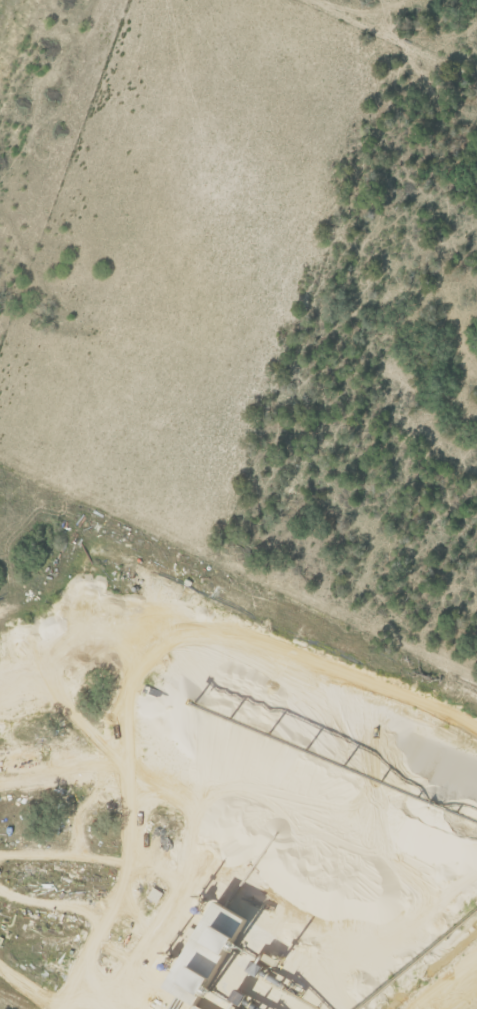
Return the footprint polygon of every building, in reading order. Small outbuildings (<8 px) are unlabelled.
[(152,990),(172,1000),(184,974),(194,979),(209,948),(208,948),(214,935),(219,938),(224,927),(227,929),(224,936),(232,940),(243,918),(196,896),(152,990)]
